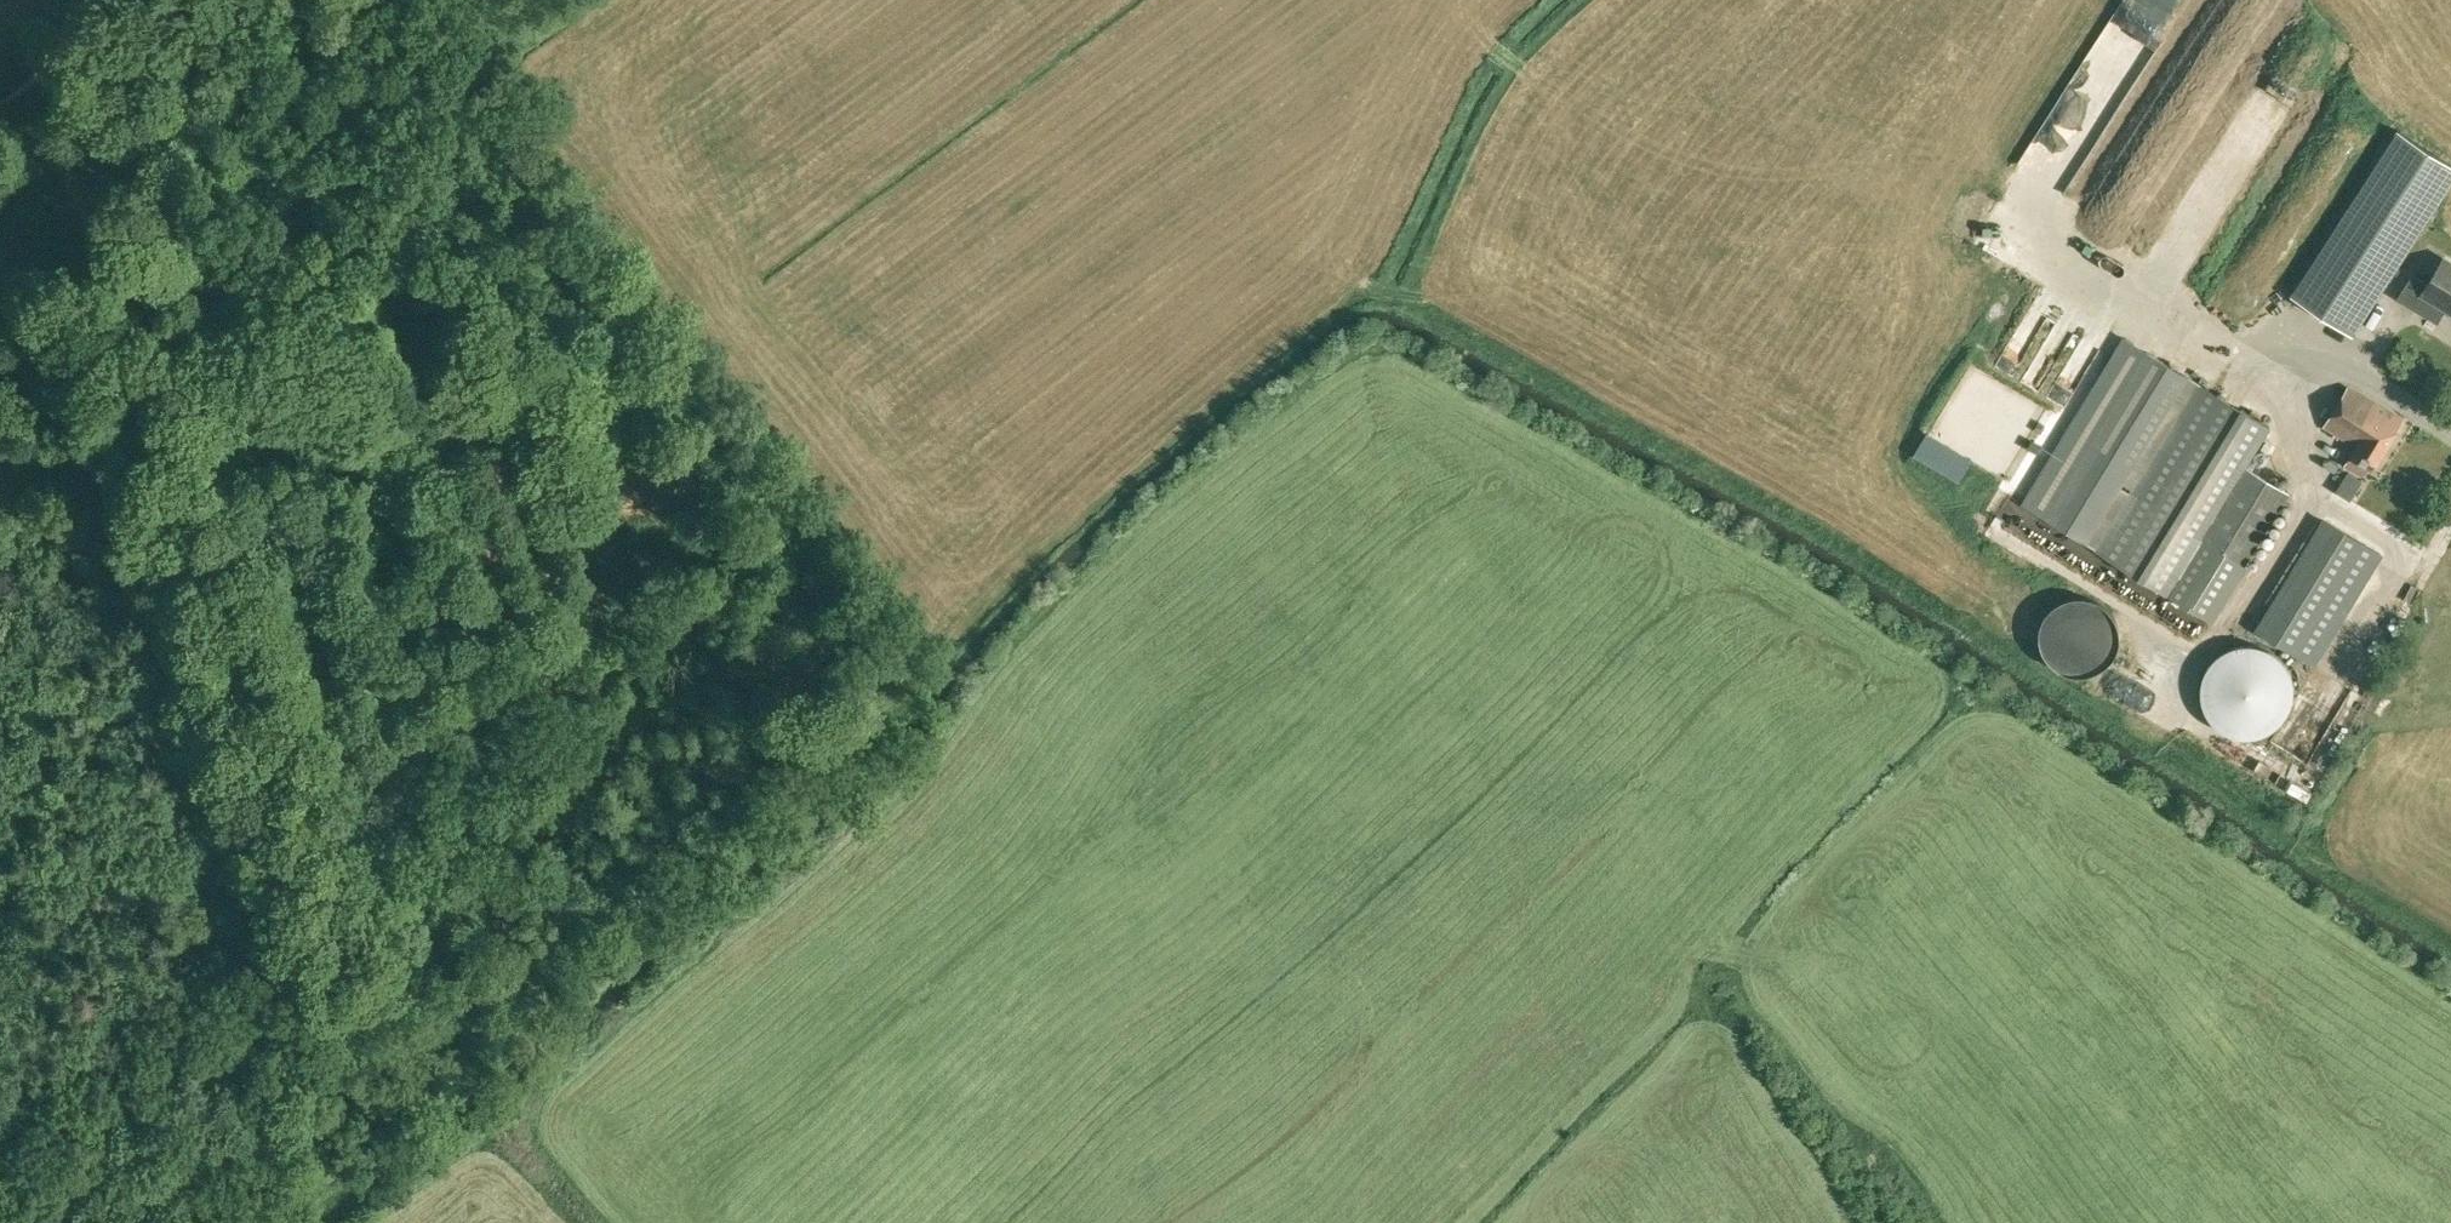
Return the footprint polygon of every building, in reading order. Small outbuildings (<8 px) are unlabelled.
[(2123,38),(2142,52),(2150,58),(2195,0),(2152,0),(2123,38)] [(2293,294),(2353,334),(2450,183),(2450,162),(2400,129),(2293,294)] [(2443,256),(2427,282),(2412,273),(2397,296),(2414,307),(2423,292),(2450,310),(2450,261),(2443,256)] [(2149,349),(2046,514),(2088,540),(2189,373),(2149,349)] [(2189,373),(2088,540),(2098,546),(2201,381),(2189,373)] [(2201,381),(2098,546),(2169,590),(2176,594),(2212,616),(2239,572),(2245,562),(2290,490),(2247,463),(2271,424),(2201,381)] [(2348,385),(2325,423),(2357,443),(2345,463),(2362,473),(2367,464),(2373,468),(2403,418),(2348,385)] [(2254,629),(2315,665),(2370,574),(2309,537),(2254,629)] [(2341,636),(2322,669),(2340,679),(2359,646),(2341,636)] [(2200,695),(2201,699),(2202,703),(2203,707),(2204,710),(2206,714),(2208,717),(2211,720),(2214,723),(2217,726),(2220,729),(2223,731),(2227,733),(2231,734),(2234,735),(2238,736),(2242,737),(2246,737),(2250,737),(2254,736),(2258,735),(2262,734),(2266,733),(2270,731),(2273,729),(2276,726),(2279,723),(2282,720),(2284,717),(2287,714),(2288,710),(2290,707),(2291,703),(2292,699),(2293,695),(2293,691),(2293,687),(2292,683),(2291,679),(2290,675),(2288,671),(2287,667),(2284,664),(2282,661),(2279,658),(2276,655),(2273,653),(2270,650),(2266,649),(2262,647),(2258,646),(2254,645),(2250,644),(2246,644),(2242,644),(2238,645),(2234,646),(2231,647),(2227,649),(2223,650),(2220,653),(2217,655),(2214,658),(2211,661),(2208,664),(2206,667),(2204,671),(2203,675),(2202,679),(2201,683),(2200,687),(2200,691),(2200,695)]
